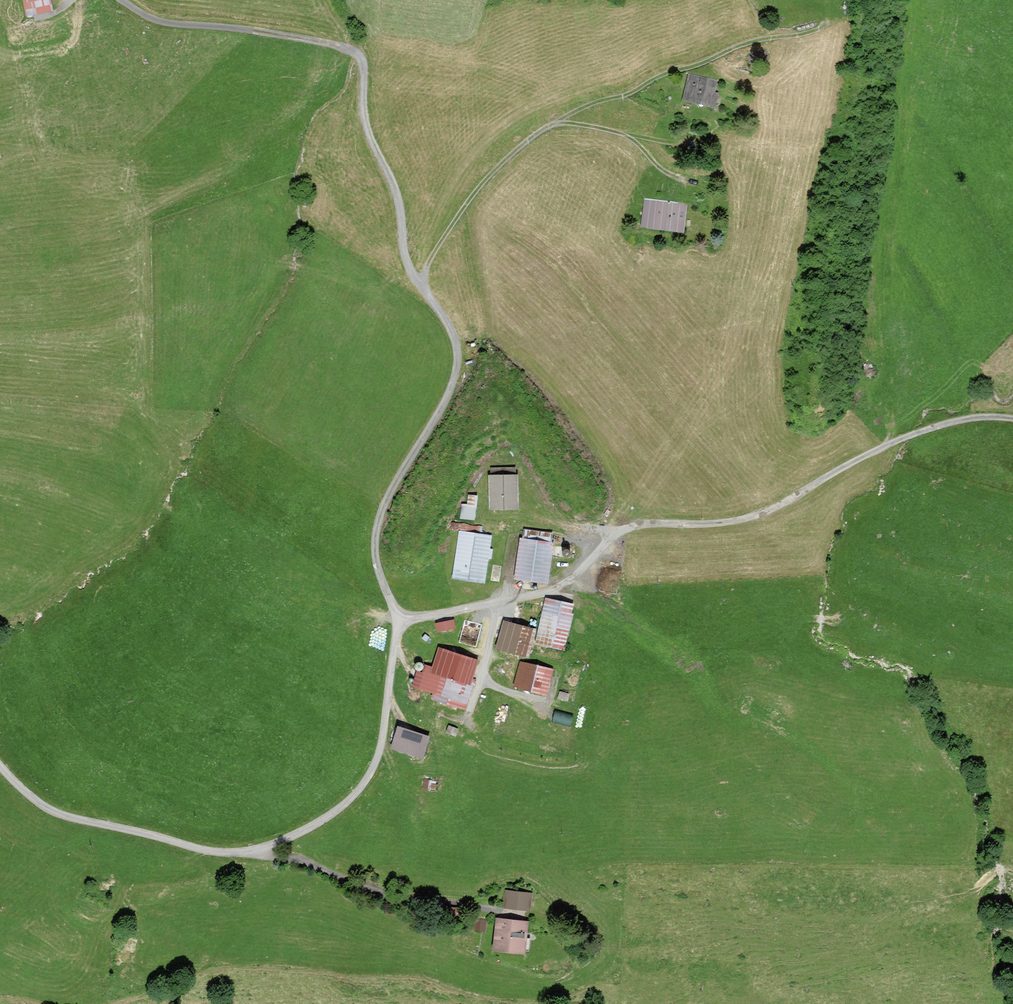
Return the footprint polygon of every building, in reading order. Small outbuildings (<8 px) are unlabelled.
[(27,16),(51,10),(49,0),(23,0),(27,16)] [(720,83),(689,76),(683,100),(714,107),(720,83)] [(687,205),(645,200),(642,227),(683,233),(687,205)] [(516,477),(489,478),(490,511),(517,510),(516,477)] [(477,493),(469,493),(468,503),(461,502),(461,517),(476,518),(477,493)] [(520,540),(516,579),(546,582),(551,534),(525,531),(524,540),(520,540)] [(460,533),(453,578),(484,583),(491,537),(460,533)] [(573,606),(545,600),(535,646),(563,652),(573,606)] [(437,629),(456,627),(455,617),(436,620),(437,629)] [(535,631),(503,622),(496,648),(528,657),(535,631)] [(477,662),(439,650),(433,669),(420,665),(413,687),(435,693),(433,699),(463,708),(477,662)] [(552,671),(520,663),(515,687),(546,694),(552,671)] [(430,739),(397,728),(390,750),(422,761),(430,739)] [(435,781),(424,780),(424,788),(434,789),(435,781)] [(530,893),(507,890),(505,905),(529,908),(530,893)] [(526,921),(498,918),(495,947),(523,950),(526,921)] [(485,920),(475,919),(474,928),(485,929),(485,920)]
